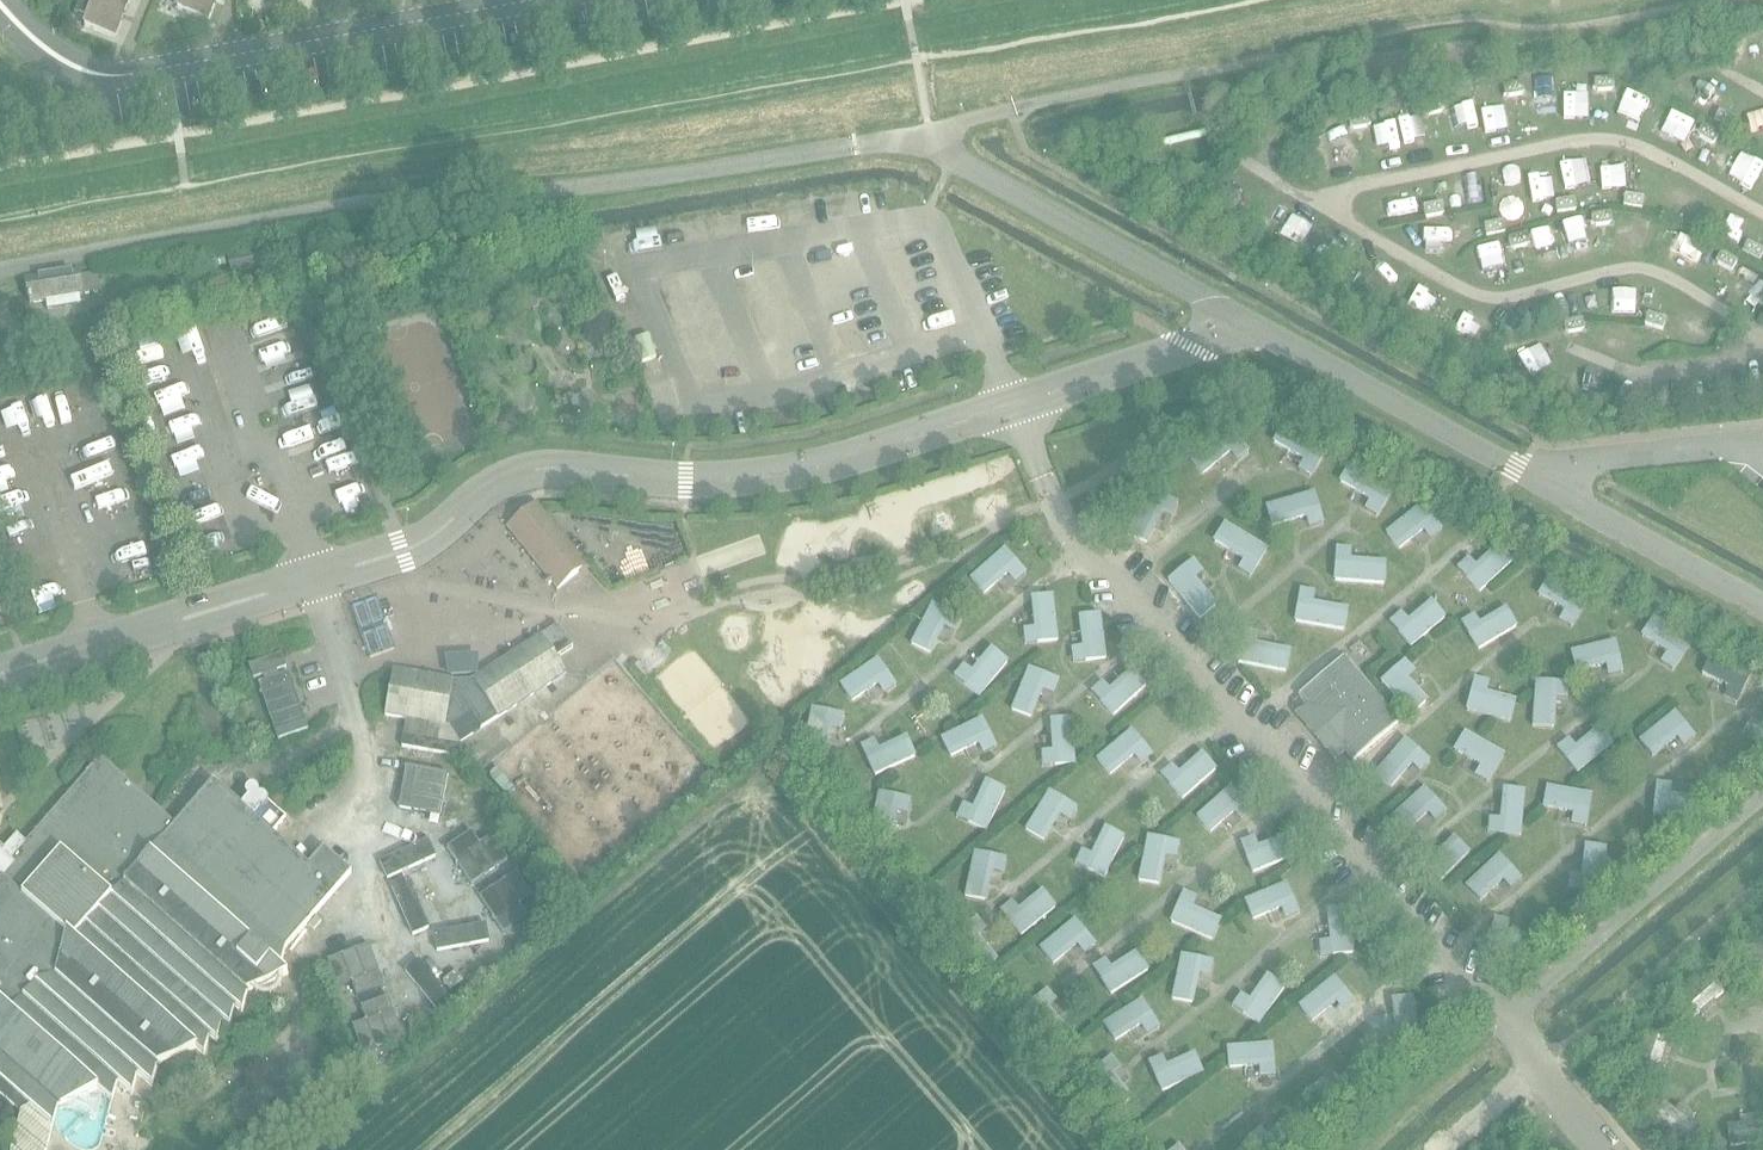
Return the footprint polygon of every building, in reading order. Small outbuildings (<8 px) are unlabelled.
[(128,0),(79,0),(74,13),(88,18),(85,27),(115,37),(128,0)] [(215,0),(180,0),(181,0),(177,9),(208,20),(215,0)] [(1603,78),(1593,79),(1594,90),(1603,89),(1603,78)] [(1612,78),(1603,78),(1603,89),(1612,89),(1612,78)] [(1521,82),(1511,84),(1513,94),(1522,93),(1521,82)] [(1511,84),(1503,85),(1504,95),(1513,94),(1511,84)] [(1441,100),(1432,102),(1435,113),(1444,110),(1441,100)] [(1432,102),(1423,105),(1425,115),(1435,113),(1432,102)] [(1657,126),(1669,131),(1680,107),(1667,102),(1657,126)] [(1719,112),(1714,123),(1722,127),(1727,116),(1719,112)] [(1366,115),(1357,116),(1358,128),(1368,126),(1366,115)] [(1357,116),(1347,118),(1349,129),(1358,128),(1357,116)] [(1727,116),(1722,127),(1731,131),(1736,120),(1727,116)] [(1702,125),(1696,134),(1704,139),(1710,130),(1702,125)] [(1710,130),(1704,139),(1712,144),(1718,135),(1710,130)] [(1728,138),(1718,158),(1740,169),(1750,148),(1728,138)] [(1624,194),(1622,206),(1631,207),(1633,196),(1624,194)] [(1633,196),(1631,207),(1640,209),(1642,198),(1633,196)] [(1572,199),(1564,201),(1565,212),(1574,211),(1572,199)] [(1564,201),(1555,202),(1556,213),(1565,212),(1564,201)] [(1440,204),(1431,206),(1433,217),(1442,215),(1440,204)] [(1431,206),(1422,208),(1424,219),(1433,217),(1431,206)] [(1609,212),(1600,213),(1601,224),(1610,223),(1609,212)] [(1246,219),(1244,223),(1252,227),(1257,218),(1250,213),(1246,219)] [(1600,213),(1591,214),(1592,226),(1601,224),(1600,213)] [(1257,218),(1252,227),(1259,232),(1261,228),(1265,222),(1257,218)] [(1501,222),(1492,224),(1494,235),(1503,233),(1501,222)] [(1492,224),(1483,226),(1485,237),(1494,235),(1492,224)] [(1525,233),(1516,236),(1519,246),(1528,243),(1525,233)] [(1516,236),(1508,238),(1510,248),(1519,246),(1516,236)] [(1746,242),(1741,252),(1750,257),(1755,246),(1746,242)] [(1750,257),(1758,261),(1762,251),(1762,250),(1755,246),(1750,257)] [(229,256),(233,273),(270,265),(266,248),(229,256)] [(1720,252),(1715,262),(1723,266),(1729,256),(1720,252)] [(1729,256),(1723,266),(1731,271),(1737,261),(1729,256)] [(1339,271),(1337,274),(1344,278),(1350,268),(1343,264),(1339,271)] [(1350,268),(1344,278),(1352,282),(1354,279),(1358,273),(1350,268)] [(31,304),(99,293),(96,272),(78,275),(78,271),(27,280),(31,304)] [(101,300),(89,302),(91,310),(103,308),(101,300)] [(1430,321),(1429,323),(1437,327),(1442,317),(1434,313),(1430,321)] [(1646,313),(1643,324),(1652,327),(1655,316),(1646,313)] [(1655,316),(1652,327),(1661,329),(1664,319),(1655,316)] [(1442,317),(1437,327),(1445,331),(1445,329),(1449,321),(1442,317)] [(1581,318),(1571,320),(1574,331),(1583,329),(1581,318)] [(1571,320),(1563,321),(1565,333),(1574,331),(1571,320)] [(1545,373),(1540,383),(1548,387),(1553,377),(1545,373)] [(1553,377),(1548,387),(1555,390),(1560,380),(1553,377)] [(1331,447),(1283,419),(1270,441),(1297,457),(1289,470),(1310,482),(1331,447)] [(1227,420),(1185,456),(1202,476),(1226,455),(1235,466),(1253,451),(1227,420)] [(1398,484),(1350,456),(1337,478),(1364,494),(1356,506),(1377,519),(1398,484)] [(1144,482),(1121,533),(1145,543),(1158,515),(1172,521),(1181,499),(1144,482)] [(1315,487),(1261,503),(1269,528),(1299,519),(1303,533),(1326,526),(1315,487)] [(1422,497),(1380,532),(1396,552),(1420,532),(1430,543),(1448,528),(1422,497)] [(558,589),(587,566),(535,503),(506,526),(558,589)] [(1270,544),(1222,516),(1209,538),(1236,555),(1228,567),(1249,579),(1270,544)] [(1477,594),(1518,557),(1500,538),(1477,559),(1467,548),(1449,564),(1477,594)] [(1328,581),(1384,584),(1385,558),(1354,556),(1355,542),(1331,540),(1328,581)] [(1027,576),(1004,550),(970,581),(985,598),(991,593),(1008,578),(1015,586),(1027,576)] [(1161,578),(1198,620),(1218,602),(1197,579),(1208,569),(1192,551),(1161,578)] [(1594,597),(1546,569),(1533,591),(1560,607),(1552,620),(1573,632),(1594,597)] [(1289,621),(1343,630),(1348,605),(1317,599),(1320,585),(1296,581),(1289,621)] [(1408,649),(1448,612),(1430,593),(1407,614),(1397,604),(1380,620),(1408,649)] [(1025,647),(1059,644),(1055,598),(1032,600),(1035,630),(1023,631),(1025,647)] [(1473,652),(1520,624),(1507,601),(1480,618),(1472,605),(1452,617),(1473,652)] [(961,621),(931,606),(910,647),(930,657),(944,630),(954,635),(961,621)] [(1696,643),(1650,612),(1635,633),(1661,651),(1653,663),(1673,676),(1696,643)] [(1072,665),(1106,661),(1101,615),(1079,618),(1082,648),(1071,649),(1072,665)] [(1232,664),(1287,673),(1291,647),(1260,642),(1263,628),(1239,624),(1232,664)] [(555,658),(572,647),(558,625),(473,680),(452,681),(392,670),(384,715),(406,719),(401,746),(459,757),(461,743),(480,729),(566,674),(555,658)] [(1619,632),(1565,644),(1571,669),(1602,662),(1605,677),(1628,671),(1619,632)] [(1758,670),(1707,647),(1697,671),(1725,684),(1719,697),(1741,707),(1758,670)] [(953,680),(981,701),(1009,665),(991,651),(972,675),(963,668),(953,680)] [(1373,678),(1409,719),(1429,702),(1408,678),(1419,669),(1404,651),(1373,678)] [(259,683),(278,740),(308,730),(289,673),(279,676),(277,671),(286,667),(282,654),(249,665),(254,679),(263,676),(265,681),(259,683)] [(1400,722),(1344,656),(1297,696),(1305,706),(1295,715),(1334,761),(1345,751),(1354,762),(1400,722)] [(897,689),(877,661),(839,687),(852,706),(877,688),(884,698),(897,689)] [(476,667),(444,669),(446,679),(476,677),(476,667)] [(1060,682),(1028,669),(1011,712),(1032,721),(1044,693),(1054,697),(1060,682)] [(1090,695),(1113,720),(1147,688),(1131,671),(1109,692),(1101,684),(1090,695)] [(1461,714),(1515,726),(1520,700),(1490,694),(1493,679),(1470,674),(1461,714)] [(1532,676),(1529,731),(1555,732),(1557,701),(1571,702),(1573,678),(1532,676)] [(1673,704),(1631,739),(1647,759),(1672,739),(1681,750),(1699,735),(1673,704)] [(844,716),(811,710),(802,755),(825,759),(830,729),(841,731),(844,716)] [(1759,725),(1747,718),(1734,738),(1762,756),(1762,719),(1759,725)] [(384,733),(386,722),(376,720),(374,731),(384,733)] [(998,751),(983,720),(941,741),(951,761),(978,748),(983,758),(998,751)] [(1041,769),(1076,768),(1074,722),(1051,723),(1052,753),(1041,753),(1041,769)] [(1575,777),(1617,742),(1600,722),(1576,742),(1567,731),(1549,746),(1575,777)] [(1507,752),(1459,724),(1446,746),(1473,762),(1465,774),(1486,787),(1507,752)] [(1154,758),(1131,732),(1097,763),(1112,780),(1135,760),(1142,768),(1154,758)] [(1405,732),(1370,775),(1390,791),(1410,767),(1421,777),(1436,758),(1405,732)] [(859,749),(874,779),(916,759),(914,755),(906,738),(879,752),(873,742),(859,749)] [(1160,777),(1182,803),(1217,774),(1203,756),(1179,776),(1172,767),(1160,777)] [(240,806),(213,782),(175,825),(99,759),(24,845),(17,839),(5,853),(0,849),(0,1093),(20,1111),(11,1149),(46,1149),(52,1126),(58,1104),(97,1089),(111,1102),(117,1081),(131,1094),(136,1073),(151,1085),(156,1064),(196,1048),(203,1055),(209,1034),(216,1041),(221,1020),(229,1026),(234,1006),(241,1012),(247,991),(287,974),(279,967),(284,948),(351,873),(324,848),(308,866),(272,834),(286,818),(267,802),(267,801),(267,800),(267,798),(266,797),(265,796),(264,795),(262,795),(260,795),(259,795),(258,795),(259,793),(258,792),(258,790),(257,789),(256,788),(255,787),(254,787),(253,786),(252,786),(250,786),(249,787),(247,788),(247,789),(246,790),(245,791),(245,792),(245,794),(245,795),(246,796),(246,797),(248,798),(240,806)] [(1421,779),(1381,816),(1398,835),(1422,814),(1431,825),(1449,809),(1421,779)] [(1593,788),(1538,780),(1535,806),(1566,810),(1564,825),(1588,828),(1593,788)] [(1648,821),(1703,827),(1706,801),(1674,798),(1676,783),(1652,780),(1648,821)] [(956,820),(987,835),(1006,793),(985,783),(973,811),(962,806),(956,820)] [(1521,840),(1526,785),(1500,783),(1497,814),(1483,813),(1481,837),(1521,840)] [(1254,814),(1231,789),(1197,820),(1212,837),(1235,816),(1242,825),(1254,814)] [(1078,811),(1049,793),(1025,833),(1044,844),(1060,819),(1070,824),(1078,811)] [(911,801),(877,794),(868,839),(890,844),(896,815),(908,817),(911,801)] [(1075,867),(1106,882),(1126,840),(1105,830),(1092,857),(1082,853),(1075,867)] [(1433,887),(1472,848),(1454,830),(1431,852),(1421,841),(1404,858),(1433,887)] [(1181,847),(1147,839),(1137,884),(1159,889),(1166,860),(1177,862),(1181,847)] [(1239,845),(1251,877),(1295,860),(1286,839),(1258,850),(1254,839),(1239,845)] [(1602,899),(1608,844),(1582,841),(1579,872),(1564,871),(1562,894),(1602,899)] [(1499,845),(1458,883),(1476,902),(1499,881),(1509,891),(1526,875),(1499,845)] [(465,894),(447,908),(489,957),(539,915),(525,899),(546,881),(517,848),(494,868),(481,852),(451,877),(465,894)] [(993,858),(974,854),(964,899),(986,904),(993,875),(1004,877),(1007,861),(993,858)] [(1301,916),(1287,885),(1244,903),(1253,924),(1281,912),(1286,922),(1301,916)] [(999,912),(1020,939),(1056,911),(1043,893),(1019,911),(1012,902),(999,912)] [(1184,895),(1170,927),(1213,945),(1222,924),(1194,912),(1199,901),(1184,895)] [(1319,960),(1353,956),(1348,910),(1325,913),(1329,943),(1317,944),(1319,960)] [(1484,957),(1539,964),(1542,938),(1511,934),(1513,920),(1489,917),(1484,957)] [(977,920),(951,942),(981,978),(998,963),(979,940),(988,932),(977,920)] [(1097,947),(1075,921),(1039,951),(1054,968),(1077,949),(1084,958),(1097,947)] [(1748,947),(1750,969),(1762,968),(1762,946),(1748,947)] [(1092,969),(1110,998),(1149,973),(1137,954),(1111,970),(1105,961),(1092,969)] [(1214,964),(1180,957),(1171,1003),(1193,1007),(1199,978),(1211,980),(1214,964)] [(455,971),(443,982),(450,990),(463,980),(455,971)] [(1232,1010),(1260,1029),(1286,991),(1268,978),(1252,1000),(1250,1003),(1241,996),(1232,1010)] [(1724,995),(1711,978),(1675,1004),(1688,1022),(1724,995)] [(1355,1005),(1332,980),(1298,1010),(1313,1027),(1336,1007),(1343,1016),(1355,1005)] [(1047,993),(1021,1015),(1052,1050),(1069,1035),(1049,1012),(1057,1004),(1047,993)] [(1383,1049),(1417,1047),(1414,1001),(1392,1002),(1393,1032),(1382,1033),(1383,1049)] [(1160,1030),(1142,1002),(1103,1027),(1115,1046),(1141,1029),(1147,1039),(1160,1030)] [(1669,1038),(1649,1032),(1635,1076),(1655,1082),(1669,1038)] [(1276,1079),(1274,1045),(1227,1049),(1229,1071),(1259,1069),(1260,1081),(1276,1079)] [(1147,1064),(1161,1095),(1204,1077),(1194,1056),(1167,1068),(1162,1058),(1147,1064)] [(1111,1058),(1084,1080),(1114,1115),(1132,1101),(1112,1078),(1121,1070),(1111,1058)] [(1309,1091),(1331,1118),(1367,1088),(1352,1070),(1329,1090),(1321,1081),(1309,1091)] [(1701,1130),(1665,1105),(1652,1124),(1687,1149),(1701,1130)] [(1256,1149),(1287,1149),(1304,1136),(1290,1118),(1266,1138),(1259,1129),(1247,1139),(1256,1149)] [(1727,1128),(1729,1149),(1762,1146),(1762,1124),(1727,1128)]
